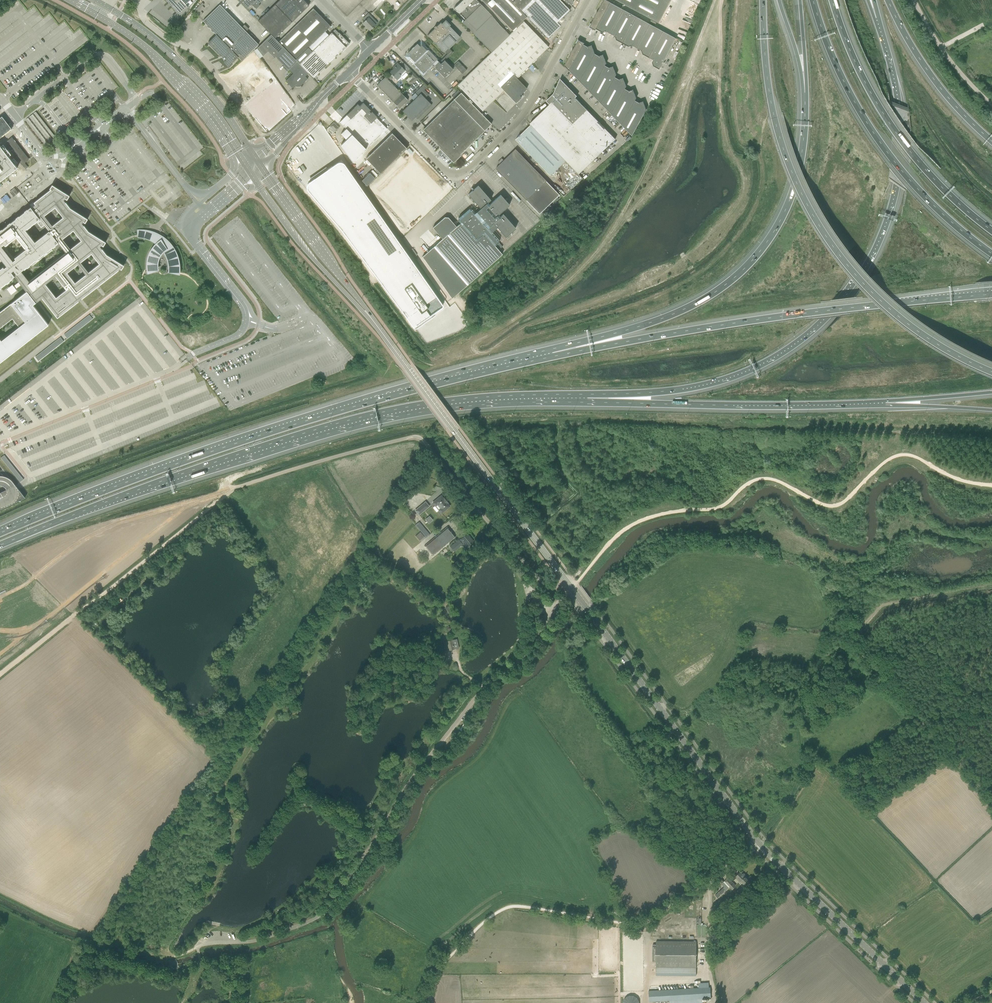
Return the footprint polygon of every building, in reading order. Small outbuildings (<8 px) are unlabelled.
[(169,2),(168,3),(171,6),(172,6),(180,14),(188,7),(186,4),(189,1),(190,0),(167,0),(169,2)] [(247,9),(251,4),(256,9),(260,6),(258,4),(263,0),(238,0),(247,9)] [(258,21),(271,35),(275,38),(309,5),(304,0),(280,0),(258,21)] [(396,5),(392,0),(387,0),(386,1),(396,11),(400,8),(396,5)] [(477,0),(462,0),(454,8),(465,20),(462,23),(491,52),(509,35),(491,16),(492,15),(477,0)] [(560,0),(482,0),(512,31),(526,17),(547,39),(561,26),(557,22),(570,10),(560,0)] [(610,3),(606,0),(604,0),(589,27),(595,30),(596,29),(610,3)] [(659,23),(671,0),(616,0),(659,23)] [(202,6),(204,4),(202,3),(193,11),(199,17),(203,13),(201,11),(204,8),(202,6)] [(610,34),(623,10),(610,3),(596,29),(601,32),(603,31),(604,32),(606,31),(610,34)] [(207,18),(203,21),(216,35),(208,42),(208,43),(213,49),(214,49),(215,49),(215,50),(220,56),(221,56),(223,57),(222,58),(224,60),(225,59),(226,60),(224,62),(224,63),(228,67),(229,67),(232,64),(232,63),(238,57),(242,61),(245,57),(258,44),(269,34),(248,12),(237,23),(220,5),(207,18)] [(313,8),(278,42),(299,64),(312,52),(311,52),(309,54),(306,50),(330,26),(313,8)] [(622,43),(637,17),(623,10),(610,34),(615,36),(616,38),(617,38),(617,40),(622,43)] [(370,30),(377,23),(368,14),(363,19),(365,21),(362,23),(370,30)] [(637,48),(650,24),(637,17),(622,43),(628,46),(629,45),(630,46),(632,45),(637,48)] [(548,47),(541,40),(523,21),(509,35),(491,52),(457,85),(473,101),(471,103),(474,107),(476,105),(483,111),(504,90),(501,88),(514,75),(516,78),(548,47)] [(449,48),(460,37),(445,22),(440,27),(438,25),(436,27),(436,26),(435,26),(434,27),(434,28),(434,29),(427,35),(444,53),(445,51),(448,53),(439,62),(438,61),(440,60),(439,58),(438,59),(435,56),(436,55),(435,54),(434,55),(432,53),(433,52),(432,51),(431,52),(429,49),(430,49),(429,47),(428,48),(425,45),(426,44),(422,40),(417,44),(408,52),(408,53),(404,57),(409,61),(410,60),(413,63),(412,64),(413,65),(413,64),(416,67),(415,68),(416,69),(417,68),(419,70),(418,71),(423,76),(428,72),(427,71),(428,70),(429,71),(433,67),(432,66),(433,65),(436,68),(445,77),(454,69),(445,60),(453,52),(449,48)] [(649,58),(664,31),(650,24),(637,48),(642,50),(642,52),(643,53),(644,55),(649,58)] [(312,52),(299,64),(305,70),(308,73),(313,78),(327,65),(349,44),(342,37),(341,36),(339,33),(335,29),(312,52)] [(659,69),(676,38),(664,31),(649,58),(653,60),(652,62),(653,64),(654,65),(654,66),(659,69)] [(271,35),(257,48),(257,49),(263,56),(268,52),(274,58),(275,57),(284,66),(288,70),(289,69),(293,74),(285,81),(289,85),(293,88),(296,85),(299,85),(300,86),(308,79),(305,76),(308,73),(305,70),(299,64),(278,42),(275,38),(271,35)] [(584,45),(584,43),(578,40),(564,66),(569,71),(584,45)] [(592,45),(588,47),(584,45),(569,71),(580,82),(595,54),(592,45)] [(603,55),(599,56),(595,54),(580,82),(590,92),(605,66),(606,63),(603,55)] [(257,86),(268,76),(253,57),(241,66),(257,86)] [(395,67),(390,72),(392,75),(394,77),(397,80),(401,76),(400,75),(405,70),(399,64),(398,63),(394,66),(395,67)] [(613,66),(609,68),(605,66),(590,92),(601,103),(615,77),(616,75),(613,66)] [(409,69),(406,72),(410,76),(412,78),(409,81),(412,84),(418,78),(409,69)] [(527,89),(516,78),(514,75),(501,88),(504,90),(516,103),(523,96),(521,94),(527,89)] [(408,100),(403,95),(385,77),(377,85),(399,108),(408,100)] [(623,78),(619,79),(615,77),(601,103),(611,114),(625,89),(626,86),(623,78)] [(575,98),(577,96),(560,79),(553,94),(546,101),(550,104),(530,124),(531,125),(566,161),(579,174),(615,139),(580,103),(575,98)] [(633,89),(629,91),(625,89),(611,114),(622,125),(635,101),(636,98),(633,89)] [(424,90),(420,94),(425,98),(428,94),(424,90)] [(474,107),(471,103),(461,93),(423,130),(440,147),(439,148),(442,151),(441,152),(442,151),(453,163),(461,155),(460,154),(491,124),(477,109),(474,107)] [(425,98),(420,94),(402,111),(406,115),(407,114),(409,116),(408,116),(408,117),(408,118),(409,118),(411,121),(415,117),(417,119),(431,105),(425,98)] [(643,101),(639,103),(635,101),(622,125),(632,136),(646,110),(643,101)] [(357,104),(339,122),(346,129),(341,134),(347,140),(341,145),(353,163),(387,129),(376,118),(378,117),(372,111),(371,113),(369,111),(371,110),(364,102),(360,106),(357,104)] [(50,141),(55,137),(36,112),(26,119),(46,145),(50,141)] [(2,136),(12,129),(2,116),(0,118),(0,137),(2,136)] [(335,132),(339,128),(334,122),(329,126),(335,132)] [(579,174),(566,161),(531,125),(516,139),(551,176),(566,161),(579,175),(579,174)] [(406,148),(392,133),(366,159),(380,174),(407,148),(406,148)] [(17,168),(8,157),(11,154),(9,151),(13,148),(18,155),(16,157),(21,164),(29,159),(12,137),(7,141),(11,147),(7,150),(5,152),(0,146),(0,182),(17,168)] [(540,214),(560,195),(516,149),(504,160),(502,158),(498,162),(500,164),(496,168),(540,214)] [(406,165),(379,190),(390,202),(410,222),(437,197),(444,190),(439,184),(424,169),(418,163),(413,158),(406,165)] [(307,187),(307,188),(307,189),(307,190),(308,190),(308,191),(329,216),(351,242),(390,296),(412,325),(412,326),(413,326),(414,326),(415,326),(441,307),(442,307),(442,306),(442,305),(442,304),(439,300),(357,182),(344,165),(344,164),(343,164),(343,163),(342,163),(341,163),(340,163),(339,163),(338,163),(337,163),(336,164),(333,166),(332,167),(332,166),(327,170),(324,173),(315,179),(309,183),(308,183),(308,184),(308,185),(307,185),(307,186),(307,187)] [(375,179),(369,173),(362,181),(367,186),(375,179)] [(14,276),(19,282),(13,286),(15,289),(21,285),(26,292),(0,312),(0,328),(12,318),(19,327),(1,341),(0,340),(0,362),(48,325),(33,305),(35,303),(42,298),(57,318),(119,270),(120,269),(121,269),(124,265),(107,255),(100,246),(102,245),(103,246),(106,242),(88,231),(82,223),(83,222),(85,223),(88,219),(70,208),(64,200),(65,199),(67,200),(69,196),(52,185),(50,189),(51,189),(34,203),(35,205),(31,208),(31,207),(11,223),(10,222),(7,224),(8,225),(2,229),(0,230),(0,258),(7,266),(4,268),(3,267),(0,269),(0,288),(14,276)] [(490,200),(478,186),(468,194),(468,195),(480,208),(475,213),(471,209),(469,209),(465,212),(464,211),(461,213),(462,215),(458,218),(458,221),(460,223),(456,227),(448,217),(444,217),(433,228),(442,239),(422,257),(452,299),(502,254),(495,246),(499,243),(499,240),(492,232),(497,228),(505,237),(515,229),(503,214),(500,217),(498,215),(509,205),(501,195),(500,195),(489,205),(488,203),(490,200)] [(148,263),(148,268),(148,271),(155,270),(157,269),(157,267),(157,264),(157,261),(158,259),(159,256),(161,254),(162,252),(164,251),(165,253),(166,255),(167,258),(168,260),(169,263),(169,266),(169,269),(169,271),(171,271),(171,272),(178,272),(179,269),(178,263),(177,258),(176,256),(176,254),(175,253),(172,248),(169,244),(168,243),(165,240),(160,237),(159,236),(156,240),(158,241),(159,243),(158,244),(157,245),(156,246),(155,246),(155,247),(153,249),(152,251),(150,254),(149,258),(148,260),(148,263)] [(89,315),(64,334),(67,338),(92,319),(89,315)] [(444,332),(431,336),(432,341),(455,335),(453,327),(443,330),(444,332)] [(95,361),(97,359),(91,348),(86,351),(87,352),(85,353),(87,357),(89,356),(93,361),(94,360),(95,361)] [(25,497),(17,487),(16,486),(15,484),(8,479),(2,476),(0,477),(0,509),(25,497)] [(444,498),(443,499),(441,496),(432,503),(435,506),(437,504),(440,508),(438,510),(441,513),(450,506),(447,503),(448,503),(444,498)] [(419,515),(429,506),(425,502),(415,510),(419,515)] [(419,522),(415,525),(426,537),(430,534),(419,522)] [(432,556),(456,536),(447,526),(424,546),(432,556)] [(424,537),(420,532),(416,536),(419,540),(424,537)] [(472,540),(473,539),(467,532),(464,535),(464,536),(459,540),(449,548),(452,552),(454,551),(462,544),(465,548),(473,541),(472,540)] [(449,651),(454,649),(452,640),(446,641),(446,642),(443,642),(445,651),(449,650),(449,651)] [(737,874),(736,876),(737,877),(736,878),(739,882),(740,881),(744,884),(748,881),(749,879),(744,873),(743,874),(740,871),(738,873),(737,874)] [(728,878),(725,881),(732,889),(736,886),(728,878)] [(724,887),(715,895),(717,898),(729,887),(723,881),(721,883),(724,887)] [(653,944),(653,961),(656,961),(656,966),(696,967),(696,942),(656,941),(656,944),(653,944)] [(656,966),(656,975),(696,975),(696,967),(656,966)] [(709,987),(698,988),(670,990),(671,999),(671,1000),(698,998),(698,1002),(702,1002),(702,998),(711,997),(710,987),(709,987)] [(660,999),(659,990),(649,991),(649,1000),(660,999)] [(670,990),(659,990),(660,999),(671,999),(670,990)]
